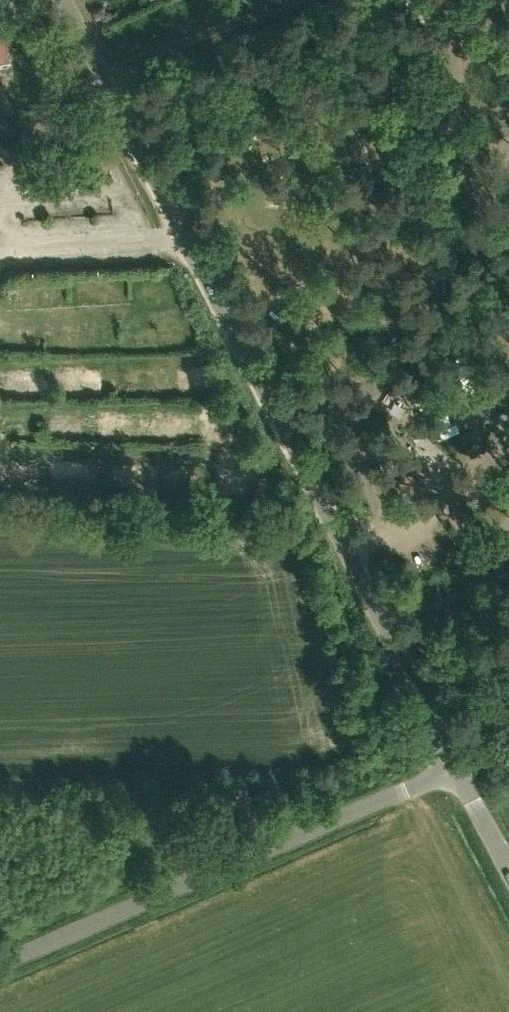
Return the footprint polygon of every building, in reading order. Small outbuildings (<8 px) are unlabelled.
[(8,64),(9,24),(8,24),(8,16),(5,13),(0,13),(0,64),(8,64)] [(422,13),(412,18),(417,28),(427,24),(422,13)] [(30,349),(41,348),(39,329),(29,330),(30,349)] [(62,341),(62,351),(79,351),(79,341),(62,341)] [(387,369),(382,377),(391,382),(395,374),(387,369)] [(182,381),(183,394),(217,392),(216,380),(182,381)] [(71,383),(71,396),(106,395),(106,382),(71,383)] [(10,385),(10,398),(49,397),(49,383),(10,385)] [(503,411),(500,427),(508,428),(508,412),(503,411)] [(10,487),(9,475),(0,475),(0,488),(10,487)] [(134,479),(135,490),(151,489),(151,478),(134,479)] [(248,788),(242,773),(230,778),(237,793),(248,788)]
